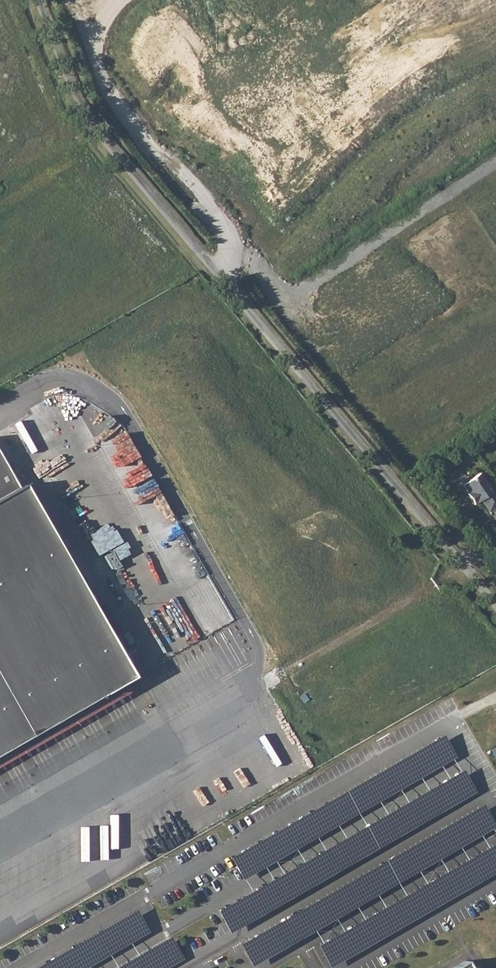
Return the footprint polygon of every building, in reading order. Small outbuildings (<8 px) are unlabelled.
[(125,688),(122,682),(132,676),(101,624),(92,606),(21,484),(17,487),(0,457),(0,759),(125,688)] [(480,473),(463,485),(470,496),(469,497),(475,505),(481,501),(493,492),(480,473)] [(107,575),(124,566),(116,550),(99,559),(107,575)]
